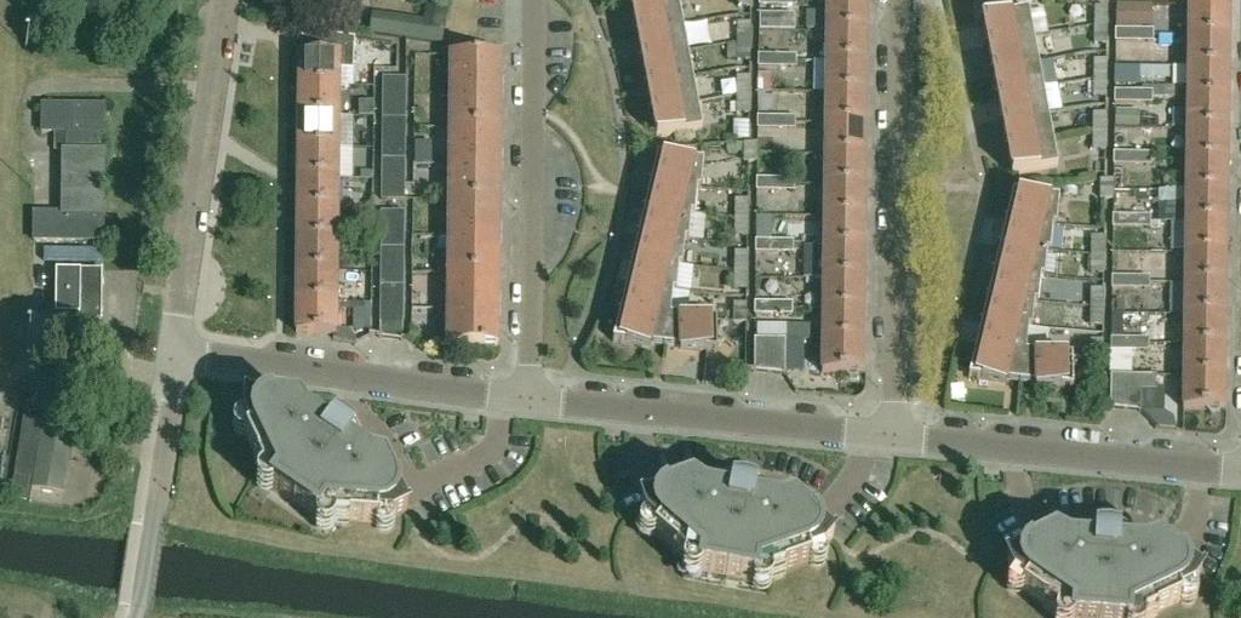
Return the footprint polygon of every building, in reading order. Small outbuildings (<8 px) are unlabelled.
[(678,0),(630,0),(632,9),(678,0)] [(678,0),(632,9),(637,35),(682,26),(678,0)] [(826,31),(867,32),(867,1),(827,0),(826,31)] [(429,2),(425,22),(372,14),(370,34),(441,44),(448,5),(429,2)] [(1188,5),(1188,37),(1228,38),(1229,6),(1188,5)] [(1094,26),(1106,27),(1106,8),(1094,8),(1094,26)] [(982,19),(987,45),(1033,36),(1028,10),(982,19)] [(485,11),(485,21),(509,21),(509,11),(485,11)] [(695,43),(720,38),(717,22),(692,28),(695,43)] [(737,42),(749,42),(749,25),(738,24),(737,42)] [(682,26),(637,35),(641,60),(687,52),(682,26)] [(1106,27),(1094,26),(1094,45),(1106,45),(1106,27)] [(1115,43),(1134,43),(1134,30),(1115,30),(1115,43)] [(1153,30),(1134,30),(1134,43),(1153,43),(1153,30)] [(826,45),(826,62),(866,63),(867,32),(826,31),(814,31),(814,45),(826,45)] [(992,71),(1038,62),(1033,36),(987,45),(992,71)] [(1188,37),(1188,68),(1228,68),(1228,38),(1188,37)] [(749,60),(749,42),(737,42),(737,60),(749,60)] [(940,54),(940,42),(918,42),(918,54),(940,54)] [(336,46),(336,55),(298,55),(298,87),(338,87),(339,70),(353,70),(353,46),(336,46)] [(687,52),(641,60),(646,86),(692,77),(687,52)] [(758,55),(758,61),(757,68),(776,68),(776,55),(758,55)] [(797,55),(776,55),(776,68),(796,69),(797,55)] [(450,56),(450,92),(500,93),(501,56),(450,56)] [(1094,79),(1105,79),(1106,61),(1094,61),(1094,79)] [(866,94),(866,63),(826,62),(813,62),(813,79),(826,79),(826,93),(866,94)] [(992,71),(997,97),(1043,88),(1038,62),(992,71)] [(1188,68),(1187,99),(1227,99),(1228,68),(1188,68)] [(651,112),(697,103),(692,77),(646,86),(651,112)] [(406,90),(406,79),(383,78),(383,89),(394,89),(406,90)] [(737,78),(737,96),(748,96),(748,78),(737,78)] [(1093,98),(1105,98),(1105,79),(1094,79),(1093,98)] [(338,118),(338,87),(298,87),(298,118),(338,118)] [(1002,123),(1048,114),(1043,88),(997,97),(1002,123)] [(406,90),(394,89),(394,108),(394,126),(382,126),(382,145),(393,145),(393,163),(393,182),(382,182),(382,201),(405,201),(406,90)] [(382,108),(394,108),(394,89),(383,89),(382,108)] [(1114,104),(1133,104),(1133,91),(1114,91),(1114,104)] [(1153,92),(1133,91),(1133,104),(1152,104),(1153,92)] [(450,92),(449,129),(500,129),(500,93),(450,92)] [(865,125),(866,94),(826,93),(825,124),(865,125)] [(748,114),(748,96),(737,96),(737,114),(748,114)] [(1187,99),(1187,130),(1227,130),(1227,99),(1187,99)] [(697,103),(651,112),(656,138),(702,130),(697,103)] [(102,242),(103,167),(103,153),(98,152),(99,133),(103,133),(103,105),(41,104),(41,131),(66,132),(66,152),(61,152),(61,213),(33,213),(33,241),(102,242)] [(394,126),(394,108),(382,108),(382,126),(394,126)] [(1002,123),(1007,149),(1053,140),(1048,114),(1002,123)] [(1105,133),(1105,115),(1093,114),(1093,133),(1105,133)] [(346,117),(346,181),(360,181),(360,117),(346,117)] [(757,117),(757,123),(757,130),(776,130),(776,117),(757,117)] [(795,130),(795,123),(796,117),(776,117),(776,130),(795,130)] [(298,118),(297,148),(297,149),(338,149),(338,118),(298,118)] [(865,156),(865,125),(825,124),(825,155),(865,156)] [(449,129),(449,165),(499,166),(500,129),(449,129)] [(1227,161),(1227,130),(1187,130),(1186,161),(1227,161)] [(1092,152),(1104,152),(1105,133),(1093,133),(1092,152)] [(1053,140),(1007,149),(1012,175),(1057,166),(1053,140)] [(744,144),(744,163),(752,163),(756,163),(757,145),(752,145),(744,144)] [(382,163),(393,163),(393,145),(382,145),(382,163)] [(338,180),(338,149),(297,149),(297,180),(338,180)] [(1113,166),(1132,166),(1132,154),(1113,154),(1113,166)] [(1151,154),(1132,154),(1132,166),(1151,166),(1151,154)] [(864,186),(865,156),(825,155),(824,186),(864,186)] [(700,189),(703,162),(657,157),(651,183),(700,189)] [(1186,161),(1186,192),(1226,192),(1227,161),(1186,161)] [(393,182),(393,163),(382,163),(382,182),(393,182)] [(449,165),(448,201),(499,202),(499,166),(449,165)] [(795,178),(775,179),(775,192),(795,192),(795,178)] [(756,179),(756,185),(756,192),(775,192),(775,179),(756,179)] [(337,211),(338,180),(297,180),(297,210),(337,211)] [(1101,200),(1112,200),(1113,181),(1101,181),(1101,200)] [(694,214),(697,189),(700,189),(651,183),(645,209),(694,214)] [(864,217),(864,186),(824,186),(824,217),(864,217)] [(1186,192),(1186,222),(1226,223),(1226,192),(1186,192)] [(1012,193),(1006,220),(1052,225),(1056,225),(1059,198),(1012,193)] [(448,201),(448,238),(498,238),(499,202),(448,201)] [(735,201),(735,220),(747,220),(747,201),(735,201)] [(645,209),(638,235),(688,240),(691,215),(694,215),(694,214),(645,209)] [(337,242),(337,211),(297,210),(296,241),(337,242)] [(379,286),(379,305),(392,305),(392,341),(403,342),(404,212),(393,212),(393,231),(392,250),(380,249),(380,268),(392,268),(392,287),(379,286)] [(380,231),(393,231),(393,212),(380,212),(380,231)] [(1112,228),(1131,229),(1131,216),(1112,215),(1112,228)] [(1151,216),(1131,216),(1131,229),(1151,229),(1151,216)] [(864,248),(864,217),(824,217),(823,248),(864,248)] [(747,239),(747,220),(735,220),(735,239),(747,239)] [(1006,220),(1000,245),(1050,250),(1052,225),(1006,220)] [(1225,254),(1226,223),(1186,222),(1185,253),(1225,254)] [(392,250),(393,231),(380,231),(380,249),(392,250)] [(688,241),(688,240),(638,235),(632,260),(682,266),(684,240),(688,241)] [(1092,237),(1091,256),(1103,256),(1104,238),(1092,237)] [(448,238),(448,274),(498,275),(498,238),(448,238)] [(337,273),(337,242),(296,241),(296,272),(337,273)] [(775,241),(755,241),(755,253),(774,253),(775,241)] [(794,253),(794,248),(794,242),(775,241),(774,253),(794,253)] [(1000,245),(994,271),(1043,276),(1046,251),(1050,251),(1050,250),(1000,245)] [(863,279),(864,248),(823,248),(823,279),(863,279)] [(106,260),(105,250),(50,252),(51,263),(106,260)] [(1185,253),(1185,284),(1225,285),(1225,254),(1185,253)] [(735,254),(735,272),(746,273),(747,254),(735,254)] [(1103,256),(1091,256),(1091,274),(1103,275),(1103,256)] [(632,260),(626,286),(675,291),(678,266),(681,266),(682,266),(632,260)] [(380,268),(379,286),(392,287),(392,268),(380,268)] [(102,322),(103,270),(56,270),(56,314),(79,314),(79,321),(102,322)] [(994,271),(988,297),(1037,302),(1040,276),(1043,277),(1043,276),(994,271)] [(337,304),(337,273),(296,272),(296,303),(337,304)] [(734,291),(746,291),(746,273),(735,272),(734,291)] [(448,274),(447,311),(498,311),(498,275),(448,274)] [(1111,290),(1130,290),(1130,277),(1111,277),(1111,290)] [(1150,277),(1130,277),(1130,290),(1150,290),(1150,277)] [(863,310),(863,279),(823,279),(823,310),(863,310)] [(1224,316),(1225,285),(1185,284),(1184,315),(1224,316)] [(675,291),(626,286),(620,312),(669,317),(669,316),(672,292),(675,292),(675,291)] [(1090,308),(1102,308),(1103,290),(1091,289),(1090,308)] [(1037,302),(988,297),(981,322),(1027,328),(1031,328),(1034,302),(1037,302)] [(773,302),(754,302),(754,315),(773,315),(773,302)] [(793,303),(773,302),(773,315),(793,316),(793,303)] [(336,335),(337,304),(296,303),(296,335),(336,335)] [(392,305),(379,305),(379,340),(392,341),(392,305)] [(746,325),(746,306),(734,305),(733,325),(746,325)] [(1090,326),(1102,327),(1102,308),(1090,308),(1090,326)] [(862,341),(863,310),(823,310),(822,341),(862,341)] [(447,347),(497,348),(498,311),(447,311),(447,347)] [(665,347),(669,317),(620,312),(613,342),(665,347)] [(1184,315),(1184,346),(1224,347),(1224,316),(1184,315)] [(669,316),(669,317),(665,347),(717,353),(715,320),(669,316)] [(975,348),(1025,354),(1025,352),(1027,328),(981,322),(975,348)] [(753,371),(784,375),(785,373),(785,339),(754,338),(754,370),(753,371)] [(1110,351),(1129,352),(1130,339),(1110,339),(1110,351)] [(1148,339),(1130,339),(1129,352),(1148,352),(1148,339)] [(855,377),(860,373),(862,373),(862,341),(822,341),(822,373),(845,373),(849,377),(855,377)] [(1090,360),(1102,360),(1102,341),(1090,341),(1090,360)] [(1224,378),(1224,347),(1184,346),(1183,377),(1224,378)] [(968,379),(1020,384),(1025,354),(975,348),(968,379)] [(1072,390),(1071,357),(1025,352),(1025,354),(1020,384),(1072,390)] [(1110,407),(1110,409),(1141,412),(1141,411),(1141,391),(1156,391),(1156,376),(1110,376),(1110,407)] [(1183,409),(1207,409),(1211,413),(1217,413),(1221,409),(1223,409),(1224,378),(1183,377),(1183,409)] [(44,422),(24,418),(11,497),(31,500),(33,490),(64,495),(78,407),(48,402),(44,422)] [(353,441),(354,440),(352,437),(349,435),(346,432),(343,430),(340,428),(336,427),(333,426),(332,427),(324,439),(314,432),(306,419),(298,407),(246,403),(245,420),(251,433),(244,436),(263,475),(275,483),(271,489),(317,521),(321,515),(333,523),(377,526),(377,519),(392,520),(407,512),(384,465),(370,462),(370,463),(354,459),(345,453),(353,441)] [(754,496),(755,495),(752,493),(748,492),(744,491),(741,490),(737,490),(733,490),(729,490),(730,492),(727,506),(715,503),(702,495),(702,494),(690,487),(641,504),(646,520),(657,529),(653,535),(686,563),(700,566),(698,573),(753,584),(755,576),(769,579),(810,565),(808,558),(821,553),(832,540),(792,506),(779,509),(762,512),(751,510),(754,496)] [(1118,541),(1114,539),(1111,538),(1107,538),(1103,537),(1099,537),(1096,538),(1092,539),(1092,540),(1091,554),(1079,553),(1065,546),(1053,539),(1005,562),(1013,577),(1025,586),(1021,592),(1056,616),(1071,617),(1151,617),(1180,604),(1177,597),(1190,591),(1200,577),(1156,547),(1143,552),(1127,557),(1116,556),(1117,542),(1118,541)]
